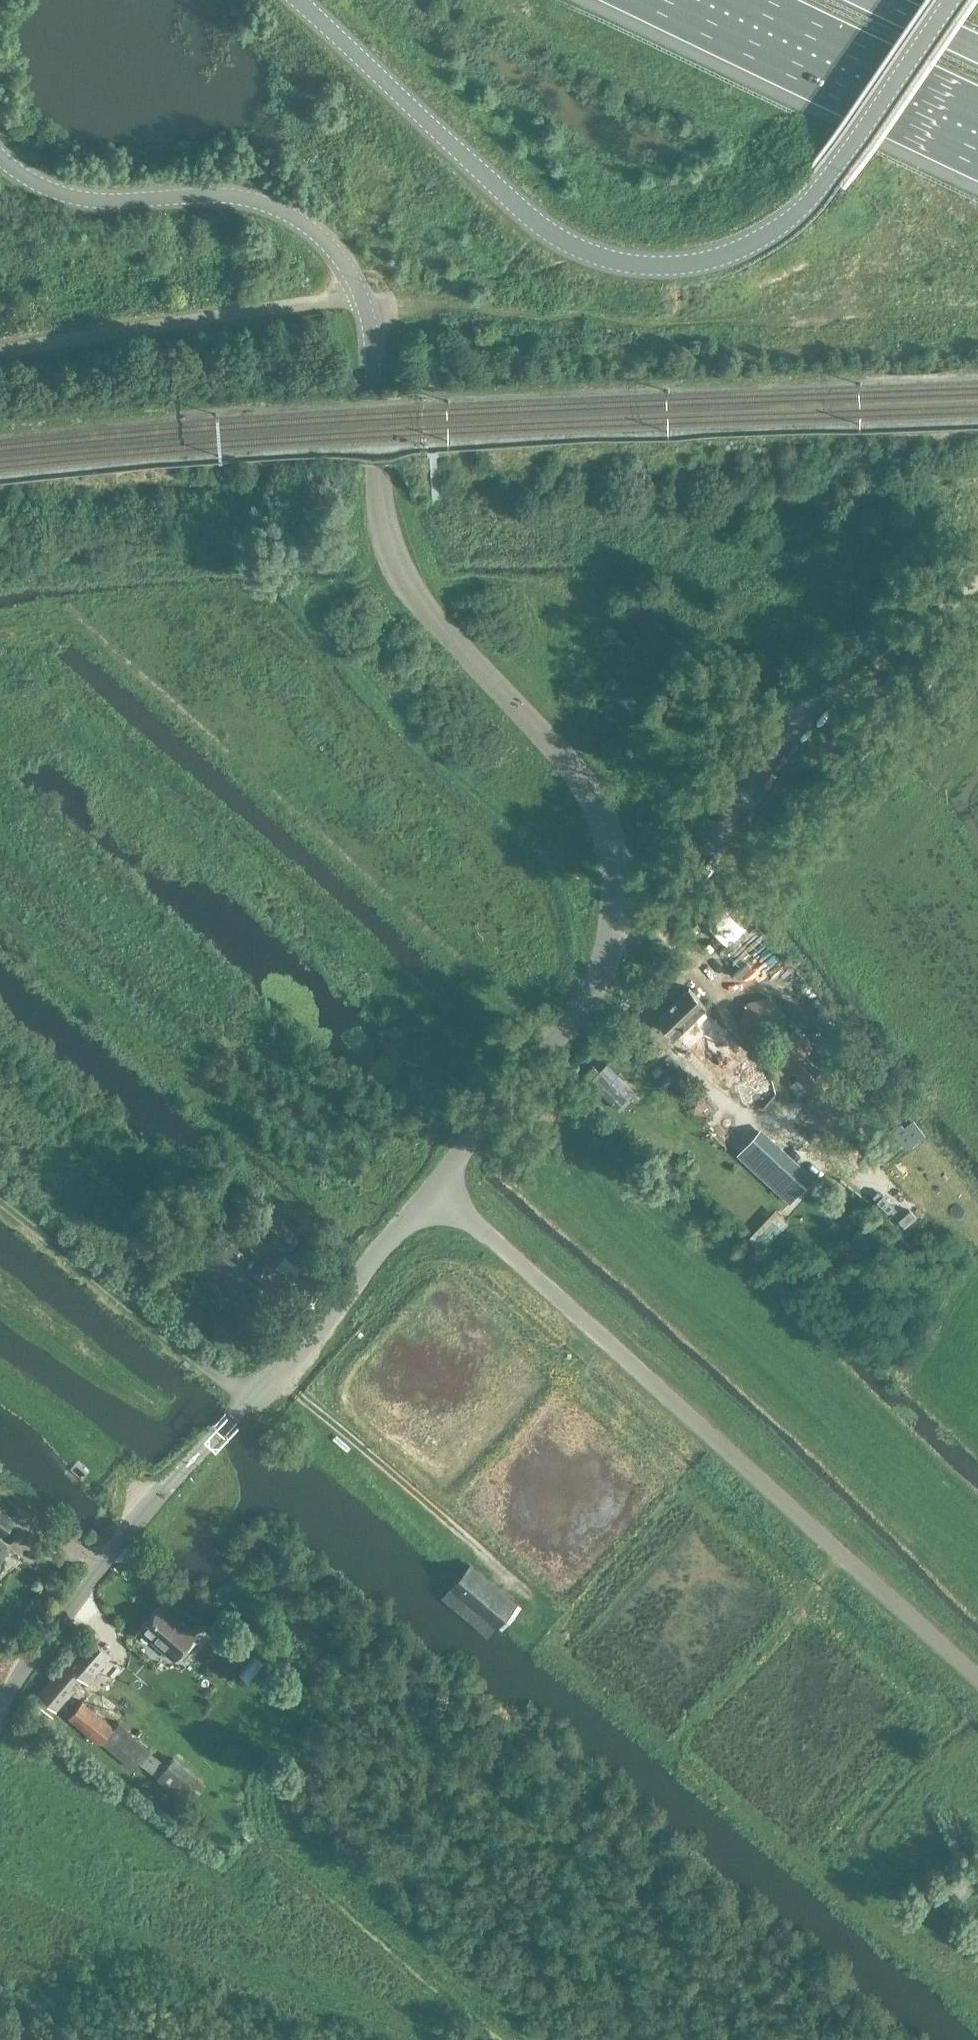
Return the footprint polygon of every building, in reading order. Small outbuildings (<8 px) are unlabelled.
[(749,1056),(705,1012),(711,1007),(689,985),(656,1018),(680,1042),(675,1046),(682,1053),(687,1048),(722,1083),(749,1056)] [(765,1012),(765,1011),(764,1006),(761,1001),(758,999),(753,998),(748,998),(744,1001),(740,1005),(739,1009),(740,1014),(742,1019),(746,1022),(752,1024),(756,1023),(760,1021),(763,1017),(765,1012)] [(789,1083),(804,1102),(835,1077),(795,1028),(773,1045),(798,1076),(789,1083)] [(768,1097),(756,1093),(754,1101),(735,1095),(730,1109),(760,1119),(768,1097)] [(737,1154),(789,1202),(822,1166),(791,1137),(793,1135),(773,1116),(737,1154)] [(927,1134),(914,1118),(905,1126),(902,1122),(892,1130),(908,1149),(927,1134)] [(280,1275),(220,1225),(193,1257),(253,1307),(280,1275)] [(0,1513),(0,1532),(4,1534),(12,1521),(0,1513)] [(470,1564),(452,1585),(470,1601),(488,1580),(470,1564)] [(195,1634),(160,1604),(139,1629),(173,1659),(195,1634)] [(106,1652),(83,1633),(35,1690),(53,1706),(78,1676),(82,1680),(106,1652)] [(100,1741),(113,1725),(80,1700),(66,1718),(98,1744),(100,1741)] [(131,1767),(137,1761),(147,1749),(148,1748),(116,1721),(113,1725),(100,1741),(131,1767)] [(155,1775),(164,1763),(147,1749),(137,1761),(155,1775)] [(203,1781),(172,1755),(155,1775),(185,1801),(203,1781)] [(23,2036),(0,2026),(0,2039),(22,2039),(23,2036)]
